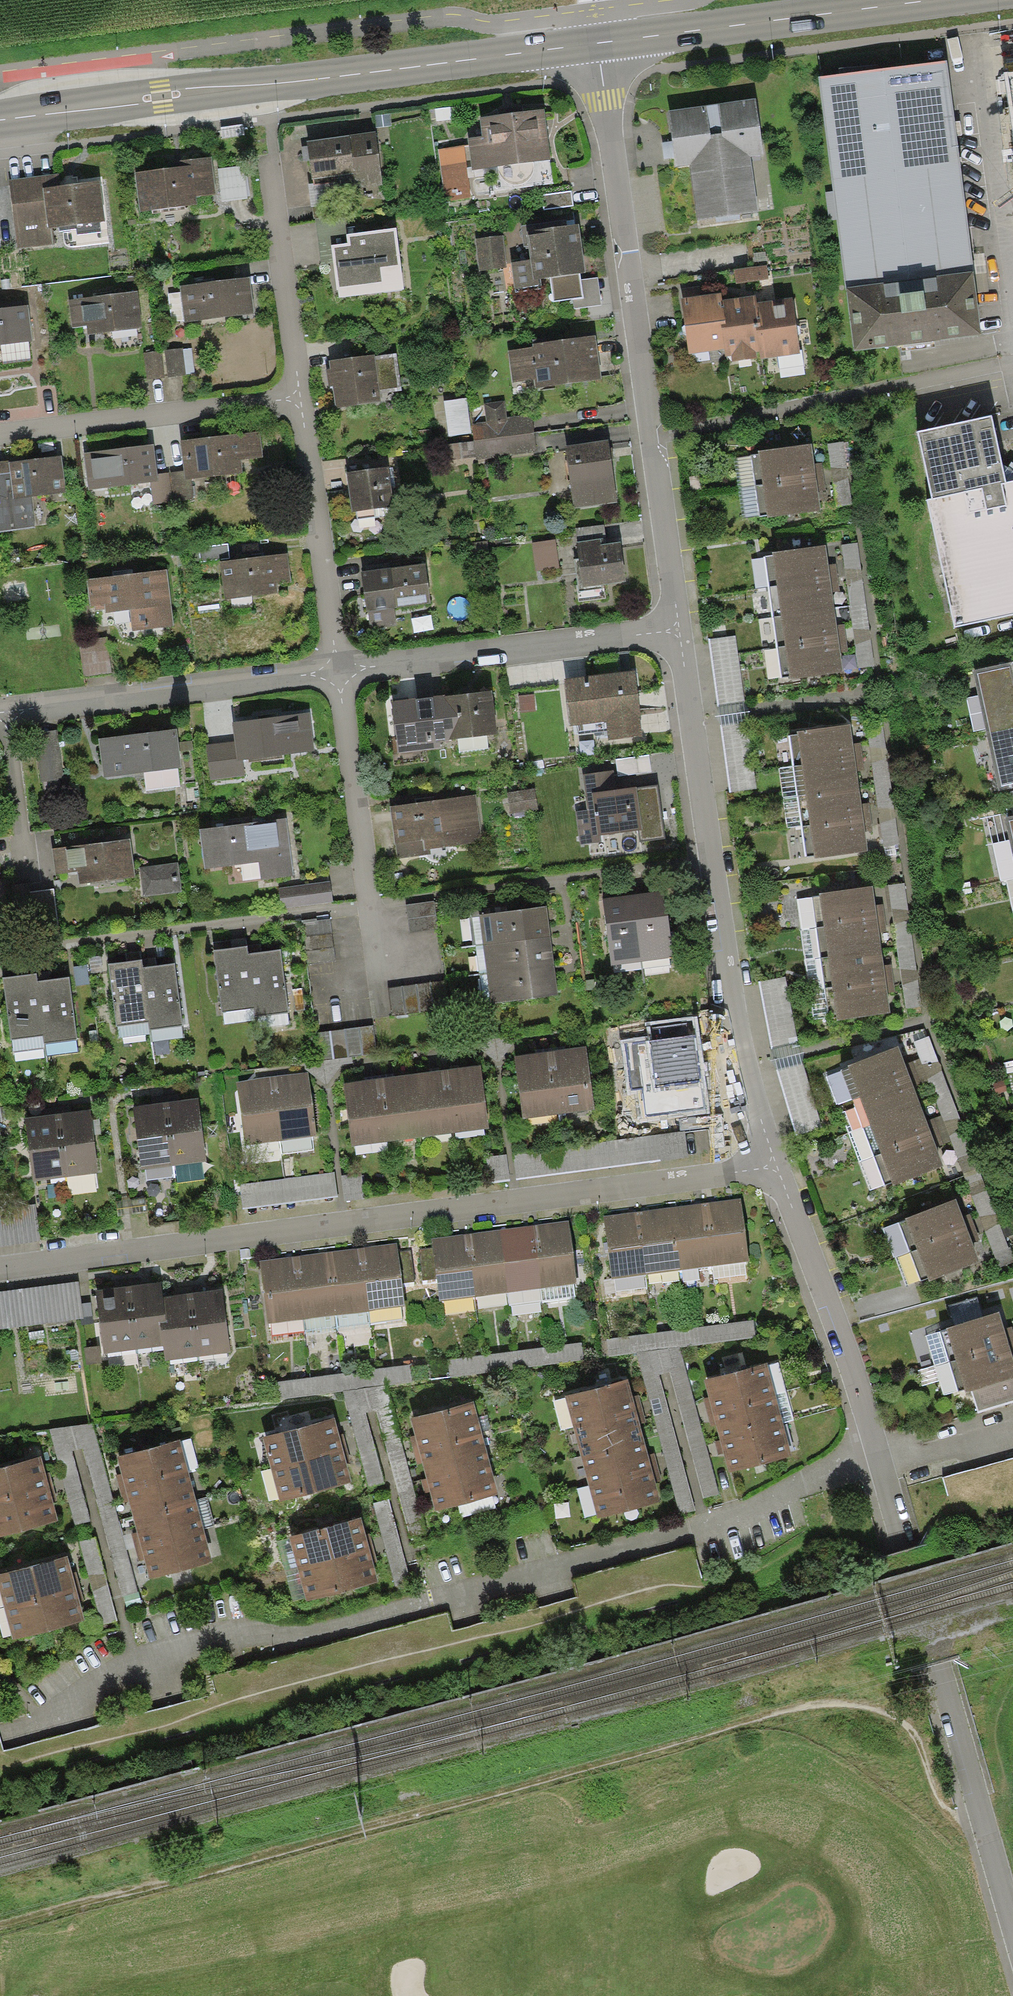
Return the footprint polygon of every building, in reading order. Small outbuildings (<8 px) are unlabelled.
[(947,61),(819,77),(854,352),(981,336),(947,61)] [(756,98),(668,110),(675,158),(676,168),(690,166),(697,221),(716,218),(717,224),(740,221),(739,216),(759,213),(752,157),(764,156),(756,98)] [(545,109),(480,118),(482,136),(468,138),(472,170),(551,160),(545,109)] [(390,113),(374,115),(376,128),(391,126),(390,113)] [(376,131),(307,141),(313,179),(354,173),(356,187),(384,183),(376,131)] [(438,150),(445,201),(471,197),(464,147),(438,150)] [(180,167),(135,173),(140,211),(198,204),(197,196),(216,194),(212,156),(179,160),(180,167)] [(244,166),(218,170),(222,201),(248,198),(244,166)] [(58,174),(9,180),(18,249),(53,245),(51,228),(104,221),(99,180),(60,185),(58,174)] [(330,182),(309,185),(312,208),(334,205),(330,182)] [(571,191),(542,195),(544,211),(573,206),(571,191)] [(321,265),(334,263),(332,246),(344,244),(348,244),(347,235),(344,214),(315,219),(321,265)] [(579,224),(526,231),(530,260),(511,262),(516,292),(542,289),(540,278),(550,277),(554,301),(573,298),(583,297),(581,280),(580,273),(585,272),(579,224)] [(397,229),(347,235),(348,244),(344,244),(332,246),(334,263),(337,290),(339,290),(340,298),(404,290),(397,229)] [(503,235),(476,238),(479,271),(507,268),(503,235)] [(767,265),(733,269),(735,284),(769,280),(767,265)] [(250,277),(180,286),(184,322),(254,314),(250,277)] [(598,278),(581,280),(583,297),(573,298),(574,309),(601,306),(598,278)] [(138,292),(68,300),(72,328),(86,326),(87,335),(142,329),(138,292)] [(722,300),(721,292),(681,298),(689,353),(724,348),(720,325),(726,324),(722,300)] [(756,295),(722,300),(726,324),(720,325),(724,348),(725,356),(731,355),(732,361),(760,357),(756,331),(761,330),(757,302),(756,295)] [(792,297),(757,302),(761,330),(756,331),(760,357),(760,359),(800,353),(792,297)] [(32,342),(28,305),(0,309),(0,345),(32,342)] [(596,336),(533,344),(533,347),(508,350),(512,382),(534,380),(535,388),(601,380),(596,336)] [(167,377),(186,375),(183,348),(165,350),(167,377)] [(161,350),(143,352),(146,379),(164,377),(161,350)] [(375,354),(329,361),(330,369),(326,369),(329,387),(333,386),(336,409),(381,402),(380,393),(402,390),(397,353),(375,356),(375,354)] [(471,433),(466,398),(444,401),(448,436),(471,433)] [(536,452),(531,415),(507,418),(504,401),(483,404),(486,422),(471,424),(476,460),(536,452)] [(917,432),(932,498),(925,499),(954,628),(1012,615),(1012,481),(1007,483),(992,415),(917,432)] [(260,431),(180,441),(183,471),(184,479),(191,478),(264,469),(260,431)] [(565,447),(574,508),(618,502),(609,440),(565,447)] [(844,442),(828,444),(836,507),(852,505),(844,442)] [(153,443),(83,452),(88,489),(150,482),(158,481),(157,474),(153,443)] [(763,484),(824,474),(822,460),(814,462),(811,444),(758,452),(759,454),(763,484)] [(763,484),(759,454),(751,456),(756,485),(763,484)] [(62,456),(9,462),(17,529),(36,526),(32,496),(66,492),(62,456)] [(9,462),(9,460),(0,461),(0,531),(17,529),(9,462)] [(389,467),(346,473),(351,511),(395,505),(389,467)] [(183,471),(157,474),(158,481),(150,482),(153,504),(194,499),(191,478),(184,479),(183,471)] [(824,474),(763,484),(767,515),(768,517),(820,510),(817,489),(826,487),(824,474)] [(760,516),(767,515),(763,484),(756,485),(760,516)] [(604,525),(575,528),(577,542),(603,539),(606,539),(604,525)] [(603,539),(577,542),(582,588),(625,582),(621,542),(604,544),(603,539)] [(556,540),(532,542),(535,570),(559,567),(556,540)] [(228,543),(199,547),(201,562),(230,558),(228,543)] [(858,544),(841,546),(858,670),(875,668),(858,544)] [(772,557),(776,586),(838,576),(836,562),(827,563),(825,545),(771,553),(772,557)] [(259,556),(260,563),(207,571),(216,635),(299,624),(289,552),(259,556)] [(776,586),(772,557),(765,558),(769,587),(776,586)] [(425,563),(361,572),(366,611),(368,611),(370,626),(396,623),(394,607),(430,603),(425,563)] [(167,569),(87,579),(90,606),(94,605),(95,611),(105,610),(106,613),(129,610),(132,631),(174,626),(167,569)] [(776,586),(781,616),(834,608),(832,592),(840,591),(838,576),(776,586)] [(776,586),(769,587),(774,617),(781,616),(776,586)] [(781,616),(785,647),(846,637),(844,624),(837,625),(834,608),(781,616)] [(781,616),(774,617),(778,648),(785,647),(781,616)] [(108,637),(79,640),(84,676),(112,673),(108,637)] [(735,637),(708,641),(718,707),(744,703),(735,637)] [(848,649),(846,637),(785,647),(789,677),(790,679),(842,672),(839,650),(848,649)] [(785,647),(778,648),(782,678),(789,677),(785,647)] [(973,674),(986,734),(1012,728),(1012,666),(1012,665),(973,674)] [(635,671),(565,680),(570,726),(606,721),(608,740),(643,736),(635,671)] [(492,690),(447,695),(451,740),(497,735),(492,690)] [(451,740),(447,695),(393,701),(398,752),(441,748),(441,742),(451,741),(451,740)] [(535,695),(518,696),(520,712),(536,711),(535,695)] [(310,713),(233,722),(235,741),(237,760),(243,760),(315,752),(310,713)] [(797,736),(801,765),(862,756),(860,741),(852,743),(849,724),(796,732),(797,736)] [(986,734),(999,794),(1012,791),(1012,728),(986,734)] [(177,729),(99,738),(103,777),(181,768),(177,729)] [(56,730),(34,733),(40,783),(62,781),(56,730)] [(801,765),(797,736),(790,737),(794,766),(801,765)] [(237,760),(235,741),(207,744),(211,779),(245,775),(243,760),(237,760)] [(801,765),(805,795),(859,787),(857,771),(865,770),(862,756),(801,765)] [(801,765),(794,766),(798,796),(805,795),(801,765)] [(614,770),(583,774),(585,793),(616,789),(614,770)] [(616,789),(585,793),(587,810),(576,811),(580,845),(602,842),(601,835),(638,830),(640,842),(665,839),(658,785),(637,788),(637,786),(616,789)] [(805,795),(810,826),(871,817),(869,803),(861,804),(859,787),(805,795)] [(534,788),(507,793),(510,813),(538,809),(534,788)] [(476,795),(390,807),(398,859),(431,854),(430,848),(483,841),(476,795)] [(805,795),(798,796),(802,827),(810,826),(805,795)] [(1004,817),(1012,856),(1012,815),(1004,817)] [(873,828),(871,817),(810,826),(814,856),(815,859),(867,851),(864,829),(873,828)] [(287,818),(200,829),(205,868),(259,862),(261,879),(294,875),(287,818)] [(810,826),(802,827),(806,857),(814,856),(810,826)] [(130,838),(52,849),(56,875),(78,872),(80,885),(135,877),(130,838)] [(182,892),(178,863),(139,868),(142,896),(182,892)] [(331,881),(279,888),(281,908),(333,902),(331,881)] [(12,885),(16,923),(34,921),(31,891),(30,883),(12,885)] [(906,883),(889,885),(905,1009),(922,1007),(906,883)] [(819,897),(824,927),(885,917),(883,903),(875,904),(872,885),(819,893),(819,897)] [(54,889),(31,891),(34,921),(35,934),(59,931),(54,889)] [(632,895),(641,962),(671,958),(662,891),(632,895)] [(641,962),(632,895),(602,899),(611,966),(641,962)] [(824,927),(819,897),(813,898),(817,928),(824,927)] [(434,902),(406,906),(410,934),(438,930),(434,902)] [(479,915),(483,945),(550,937),(547,906),(479,915)] [(824,927),(828,957),(882,949),(879,933),(887,932),(885,917),(824,927)] [(330,920),(302,924),(305,951),(333,948),(330,920)] [(824,927),(817,928),(821,958),(828,957),(824,927)] [(483,945),(487,973),(554,965),(550,937),(483,945)] [(254,1008),(248,953),(247,946),(214,950),(222,1012),(254,1008)] [(248,953),(254,1008),(255,1016),(288,1011),(280,949),(248,953)] [(828,957),(833,987),(894,978),(892,965),(884,966),(882,949),(828,957)] [(828,957),(821,958),(825,988),(833,987),(828,957)] [(149,1022),(142,967),(142,960),(109,964),(116,1026),(149,1022)] [(142,967),(149,1022),(150,1029),(182,1025),(175,963),(142,967)] [(554,965),(487,973),(491,1004),(558,996),(554,965)] [(44,1036),(37,981),(36,974),(3,978),(11,1040),(44,1036)] [(37,981),(44,1036),(45,1043),(77,1039),(69,977),(37,981)] [(785,977),(758,983),(771,1049),(799,1044),(785,977)] [(895,989),(894,978),(833,987),(837,1017),(838,1020),(890,1013),(887,991),(895,989)] [(446,982),(388,989),(392,1018),(450,1010),(446,982)] [(833,987),(825,988),(829,1019),(837,1017),(833,987)] [(373,1027),(315,1035),(318,1062),(376,1054),(373,1027)] [(696,1036),(647,1042),(653,1089),(702,1083),(696,1036)] [(912,1043),(998,1268),(1012,1262),(1012,1259),(928,1037),(912,1043)] [(849,1069),(859,1096),(917,1074),(912,1061),(905,1064),(898,1046),(847,1065),(849,1069)] [(551,1052),(559,1115),(594,1110),(586,1047),(551,1052)] [(559,1115),(551,1052),(515,1056),(523,1119),(559,1115)] [(481,1065),(444,1070),(452,1133),(489,1129),(481,1065)] [(804,1066),(777,1074),(797,1138),(823,1130),(804,1066)] [(859,1096),(849,1069),(842,1071),(853,1099),(859,1096)] [(420,1137),(452,1133),(444,1070),(412,1074),(420,1137)] [(273,1076),(281,1140),(317,1136),(308,1072),(273,1076)] [(386,1141),(420,1137),(412,1074),(378,1078),(386,1141)] [(859,1096),(870,1125),(921,1106),(915,1091),(923,1088),(917,1074),(859,1096)] [(281,1140),(273,1076),(236,1081),(245,1146),(281,1140)] [(352,1146),(386,1141),(378,1078),(344,1083),(352,1146)] [(859,1096),(853,1099),(864,1128),(870,1125),(859,1096)] [(165,1103),(173,1166),(206,1162),(198,1099),(165,1103)] [(173,1166),(165,1103),(133,1107),(141,1170),(173,1166)] [(870,1125),(881,1154),(939,1132),(934,1119),(927,1122),(921,1106),(870,1125)] [(57,1114),(65,1177),(98,1173),(90,1110),(57,1114)] [(65,1177),(57,1114),(24,1118),(32,1181),(65,1177)] [(870,1125),(864,1128),(874,1157),(881,1154),(870,1125)] [(943,1142),(939,1132),(881,1154),(892,1182),(893,1185),(943,1166),(935,1146),(943,1142)] [(881,1154),(874,1157),(885,1185),(892,1182),(881,1154)] [(505,1156),(486,1158),(489,1183),(508,1181),(505,1156)] [(335,1178),(239,1190),(243,1216),(338,1204),(335,1178)] [(740,1199),(705,1203),(713,1267),(749,1262),(740,1199)] [(917,1250),(975,1228),(970,1215),(963,1217),(956,1199),(905,1218),(906,1220),(917,1250)] [(705,1203),(672,1208),(680,1271),(713,1267),(705,1203)] [(639,1212),(648,1275),(680,1271),(672,1208),(639,1212)] [(604,1216),(612,1280),(648,1275),(639,1212),(604,1216)] [(917,1250),(906,1220),(899,1223),(910,1252),(917,1250)] [(568,1221),(532,1226),(541,1289),(576,1284),(568,1221)] [(532,1226),(500,1230),(508,1293),(541,1289),(532,1226)] [(975,1228),(917,1250),(928,1278),(929,1281),(978,1263),(971,1244),(980,1240),(975,1228)] [(467,1234),(476,1297),(508,1293),(500,1230),(467,1234)] [(437,1279),(440,1302),(476,1297),(467,1234),(432,1238),(433,1248),(437,1279)] [(396,1243),(360,1248),(368,1311),(405,1306),(402,1283),(398,1252),(396,1243)] [(360,1248),(327,1252),(335,1315),(368,1311),(360,1248)] [(423,1281),(437,1279),(433,1248),(419,1250),(423,1281)] [(921,1281),(928,1278),(917,1250),(910,1252),(921,1281)] [(411,1251),(398,1252),(402,1283),(415,1282),(411,1251)] [(294,1256),(303,1319),(335,1315),(327,1252),(294,1256)] [(259,1261),(267,1324),(303,1319),(294,1256),(259,1261)] [(79,1282),(0,1292),(0,1330),(84,1319),(79,1282)] [(162,1282),(128,1286),(135,1350),(163,1346),(160,1324),(168,1323),(164,1296),(162,1282)] [(97,1290),(105,1354),(135,1350),(128,1286),(97,1290)] [(223,1289),(191,1292),(199,1356),(231,1352),(223,1289)] [(199,1356),(191,1292),(164,1296),(168,1323),(160,1324),(163,1346),(165,1360),(199,1356)] [(956,1360),(1012,1344),(1012,1334),(1011,1327),(1004,1329),(999,1312),(946,1329),(947,1331),(956,1360)] [(754,1320),(606,1340),(609,1357),(636,1354),(680,1515),(695,1511),(660,1375),(670,1373),(703,1499),(719,1494),(679,1348),(756,1338),(754,1320)] [(956,1360),(947,1331),(941,1332),(950,1362),(956,1360)] [(956,1360),(964,1390),(965,1392),(971,1390),(1012,1378),(1012,1361),(1012,1358),(1012,1344),(956,1360)] [(964,1390),(956,1360),(950,1362),(958,1392),(964,1390)] [(707,1412),(775,1394),(767,1364),(704,1380),(708,1397),(703,1398),(707,1412)] [(409,1365),(275,1382),(276,1400),(342,1392),(367,1487),(384,1482),(366,1412),(375,1411),(410,1536),(425,1531),(386,1383),(413,1381),(409,1365)] [(971,1390),(978,1412),(1012,1402),(1012,1378),(971,1390)] [(629,1381),(565,1397),(573,1427),(643,1409),(639,1395),(633,1397),(629,1381)] [(719,1440),(783,1423),(775,1394),(707,1412),(710,1425),(715,1424),(719,1440)] [(414,1452),(481,1434),(473,1404),(411,1420),(415,1436),(410,1438),(414,1452)] [(573,1427),(580,1455),(644,1438),(640,1424),(646,1422),(643,1409),(573,1427)] [(262,1439),(270,1469),(348,1448),(344,1433),(339,1435),(335,1420),(262,1439)] [(76,1525),(91,1521),(73,1451),(84,1449),(122,1597),(138,1592),(93,1423),(49,1429),(76,1525)] [(728,1472),(791,1456),(783,1423),(719,1440),(715,1441),(718,1455),(724,1454),(728,1472)] [(426,1479),(489,1462),(481,1434),(414,1452),(417,1465),(422,1464),(426,1479)] [(580,1455),(589,1485),(658,1466),(655,1453),(648,1455),(644,1438),(580,1455)] [(120,1489),(188,1471),(180,1441),(117,1457),(121,1474),(116,1475),(120,1489)] [(348,1448),(270,1469),(279,1502),(352,1483),(346,1462),(351,1461),(348,1448)] [(54,1486),(50,1472),(45,1473),(41,1458),(0,1469),(0,1501),(54,1486)] [(949,1502),(1012,1484),(1012,1458),(942,1478),(949,1502)] [(435,1512),(498,1495),(489,1462),(426,1479),(422,1480),(425,1493),(430,1492),(435,1512)] [(658,1466),(589,1485),(598,1520),(660,1503),(655,1483),(662,1481),(658,1466)] [(132,1517),(195,1500),(188,1471),(120,1489),(124,1503),(128,1501),(132,1517)] [(0,1501),(0,1537),(58,1521),(53,1501),(58,1499),(54,1486),(0,1501)] [(388,1499),(373,1503),(396,1586),(411,1582),(388,1499)] [(136,1548),(203,1529),(195,1500),(132,1517),(136,1532),(132,1533),(136,1548)] [(289,1538),(297,1568),(374,1547),(370,1533),(365,1534),(361,1519),(289,1538)] [(212,1564),(203,1529),(136,1548),(139,1561),(144,1560),(149,1581),(212,1564)] [(95,1538),(80,1542),(102,1626),(118,1621),(95,1538)] [(374,1547),(297,1568),(306,1601),(378,1582),(372,1562),(377,1560),(374,1547)] [(3,1606),(81,1585),(77,1570),(72,1572),(68,1556),(0,1575),(0,1593),(3,1606)] [(81,1585),(3,1606),(13,1639),(85,1620),(79,1599),(84,1598),(81,1585)]
